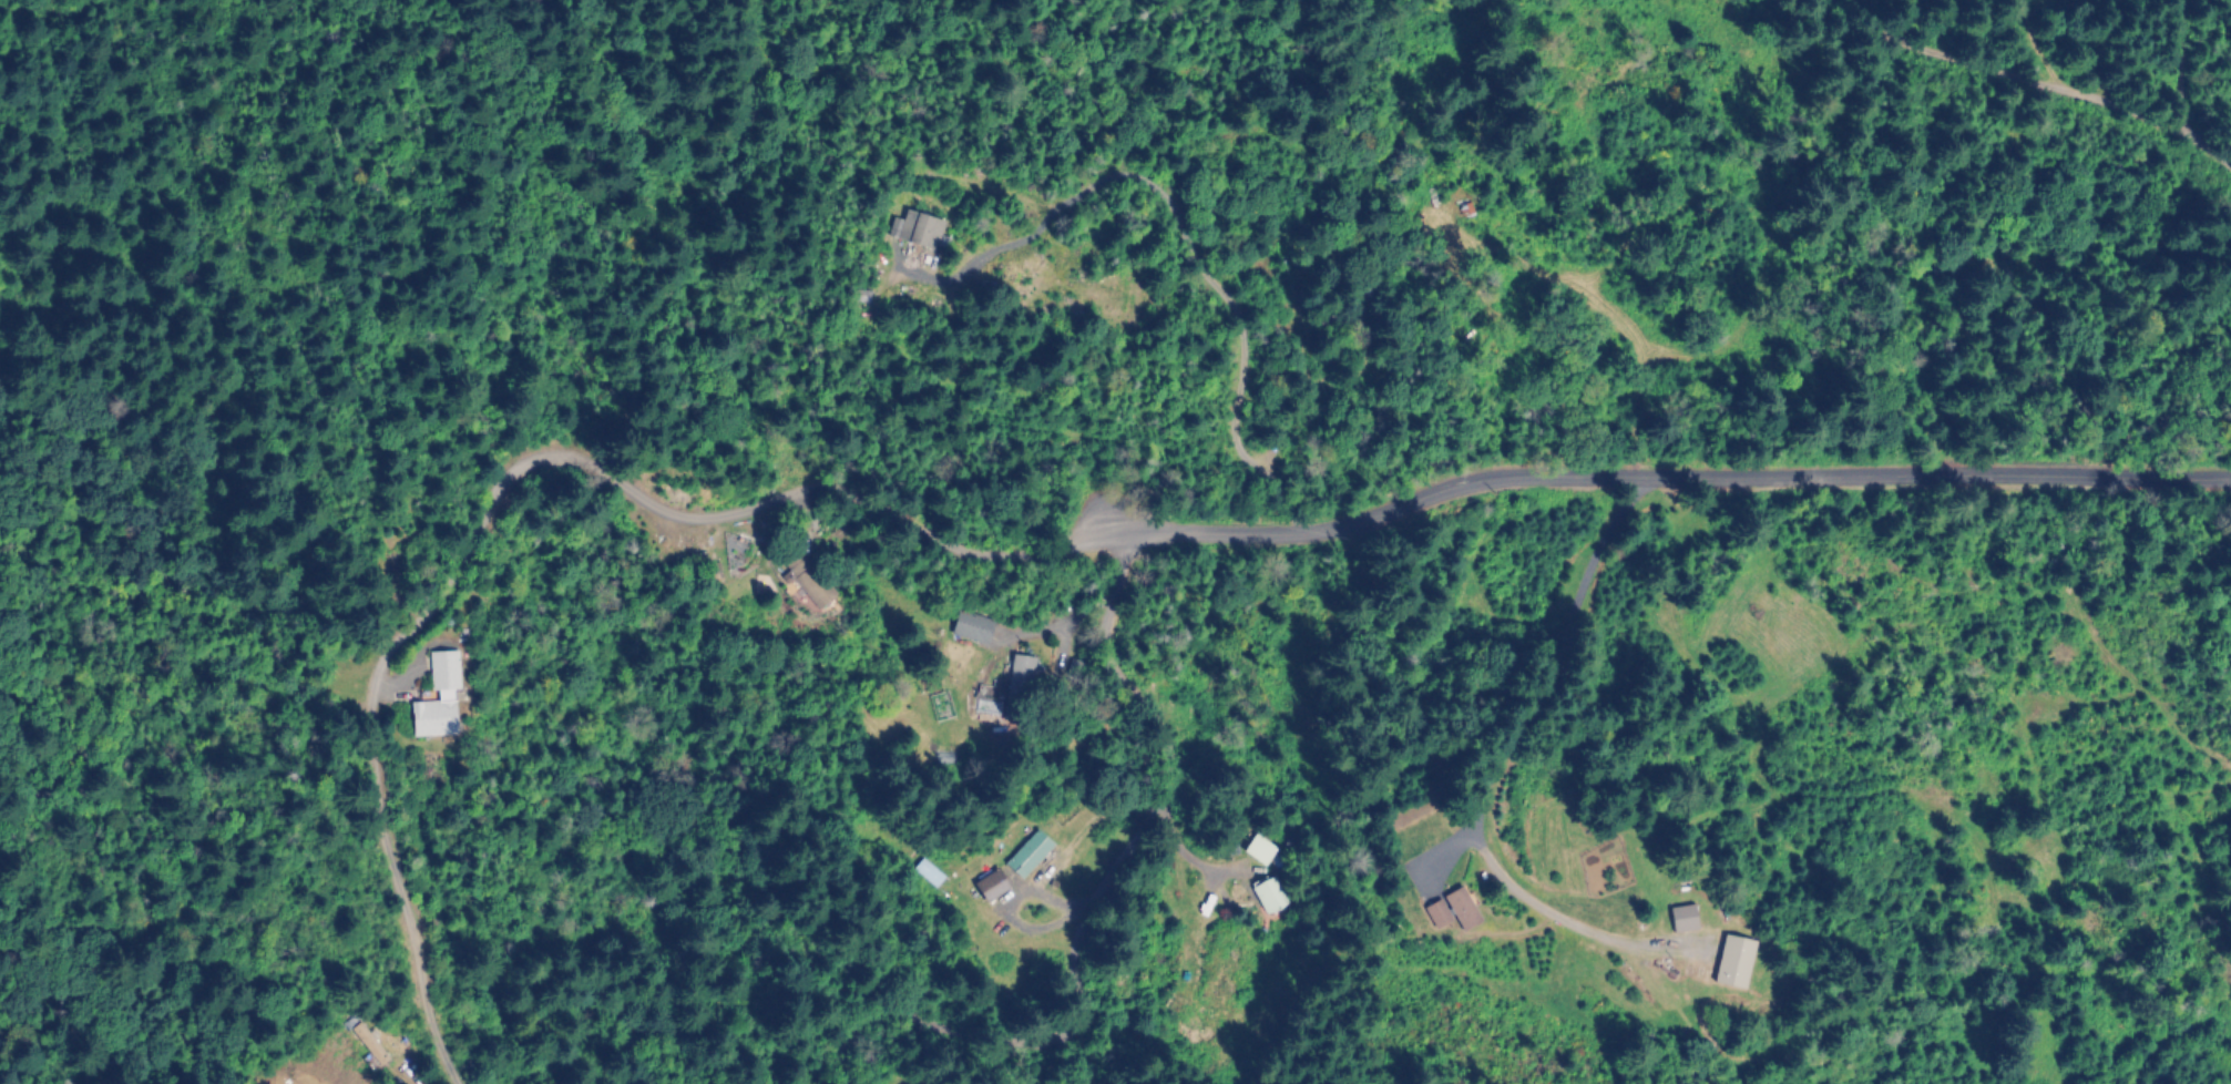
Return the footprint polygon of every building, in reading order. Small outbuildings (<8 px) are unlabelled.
[(937,253),(944,222),(902,212),(898,230),(892,229),(889,241),(937,253)] [(1390,381),(1374,375),(1369,388),(1385,393),(1390,381)] [(781,566),(786,572),(780,577),(814,617),(837,598),(798,551),(781,566)] [(995,623),(958,612),(951,638),(988,648),(995,623)] [(432,729),(458,729),(456,654),(430,655),(432,729)] [(1034,660),(1010,658),(1004,722),(1029,724),(1034,660)] [(1054,848),(1038,832),(1005,866),(1021,882),(1054,848)] [(1262,870),(1277,853),(1256,835),(1242,853),(1262,870)] [(986,905),(1010,890),(998,871),(974,886),(986,905)] [(1266,919),(1288,907),(1273,879),(1251,891),(1266,919)] [(1455,924),(1460,935),(1480,926),(1464,891),(1424,909),(1435,933),(1455,924)] [(1698,931),(1694,907),(1669,911),(1674,935),(1698,931)] [(1747,992),(1756,944),(1724,937),(1714,985),(1747,992)] [(388,1061),(359,1025),(347,1034),(376,1071),(388,1061)]
